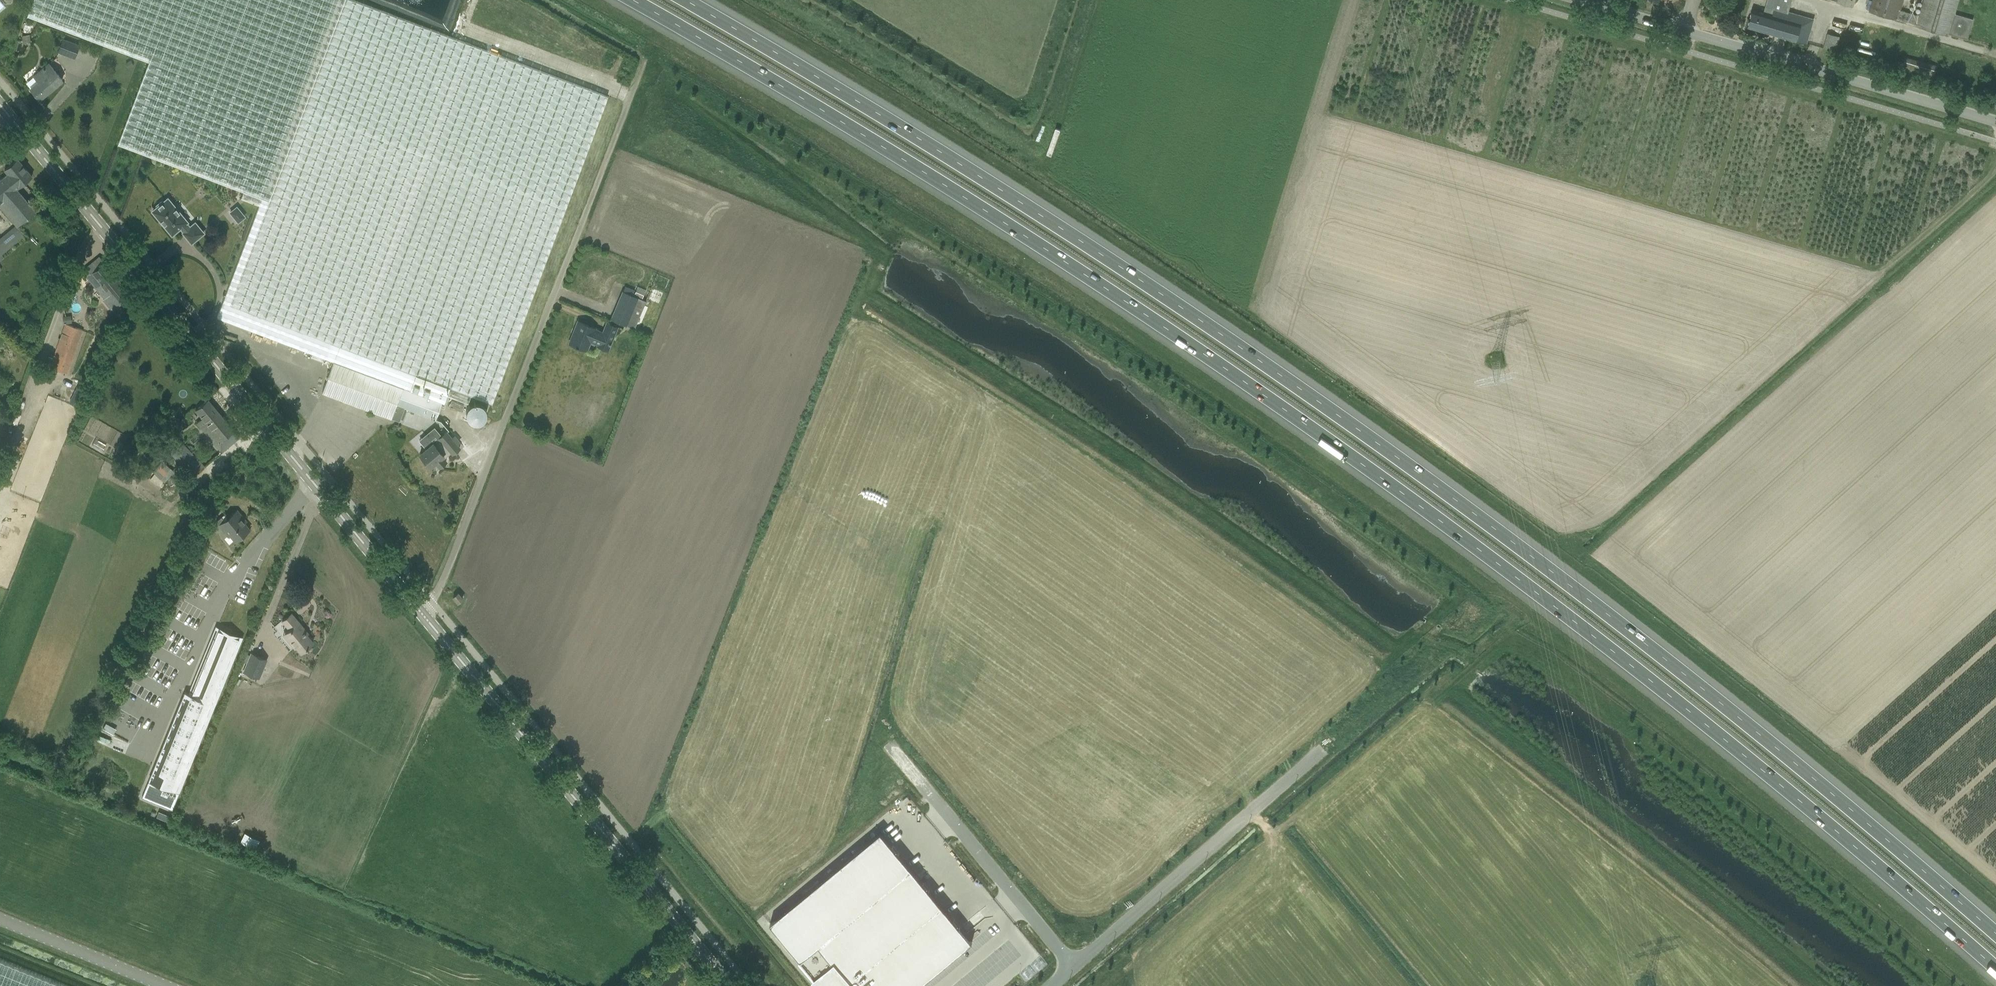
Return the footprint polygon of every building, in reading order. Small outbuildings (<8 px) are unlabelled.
[(117,143),(243,191),(241,198),(259,204),(217,317),(334,361),(322,391),(391,417),(396,404),(436,419),(442,402),(444,402),(447,395),(468,402),(470,395),(492,403),(607,96),(352,0),(32,0),(26,16),(148,62),(117,143)] [(1806,43),(1814,19),(1789,11),(1792,0),(1767,0),(1763,13),(1752,10),(1747,26),(1806,43)] [(1870,13),(1969,36),(1973,17),(1959,14),(1963,0),(1927,0),(1925,6),(1906,2),(1906,0),(1874,0),(1870,13)] [(1835,52),(1838,42),(1840,37),(1828,34),(1824,48),(1835,52)] [(63,39),(58,52),(74,59),(79,46),(63,39)] [(1902,69),(1933,77),(1936,66),(1905,57),(1902,69)] [(131,60),(125,63),(128,68),(134,65),(131,60)] [(49,64),(34,76),(26,83),(39,99),(62,80),(49,64)] [(28,218),(35,211),(16,189),(19,187),(32,176),(18,159),(5,170),(8,174),(0,180),(0,207),(17,227),(28,218)] [(168,199),(164,201),(162,201),(157,205),(156,208),(153,211),(172,234),(180,227),(184,232),(183,232),(192,242),(203,233),(195,223),(190,227),(186,222),(187,222),(168,199)] [(245,217),(237,206),(230,212),(238,222),(245,217)] [(4,257),(1,254),(25,235),(19,228),(7,237),(4,234),(0,237),(0,261),(4,257)] [(131,294),(100,256),(82,271),(104,299),(109,294),(118,304),(131,294)] [(631,295),(633,289),(625,286),(611,319),(626,325),(638,298),(642,299),(646,290),(638,286),(633,296),(631,295)] [(71,315),(62,316),(63,324),(72,323),(71,315)] [(575,346),(588,350),(591,343),(597,345),(596,346),(609,351),(618,327),(607,323),(603,332),(595,329),(595,328),(578,321),(569,343),(575,346)] [(83,330),(65,324),(50,367),(68,373),(83,330)] [(481,424),(492,408),(478,398),(467,414),(481,424)] [(208,399),(195,410),(202,418),(196,423),(221,452),(239,437),(234,430),(208,399)] [(452,401),(450,407),(462,411),(464,405),(452,401)] [(444,458),(445,457),(451,452),(453,454),(460,448),(457,444),(460,442),(454,436),(452,438),(446,431),(439,437),(440,438),(434,443),(433,443),(420,454),(423,457),(422,458),(427,463),(430,466),(435,462),(439,467),(446,461),(444,458)] [(176,435),(164,447),(193,477),(205,466),(176,435)] [(154,474),(165,482),(174,471),(163,462),(154,474)] [(237,510),(229,516),(224,520),(221,517),(216,521),(219,525),(221,523),(236,541),(250,529),(241,519),(243,517),(237,510)] [(462,599),(458,593),(453,597),(458,602),(462,599)] [(300,653),(313,642),(303,630),(305,628),(291,612),(281,621),(288,629),(282,635),(294,649),(296,647),(300,653)] [(172,810),(216,703),(243,637),(216,625),(189,692),(185,691),(142,797),(159,804),(172,810)] [(244,672),(259,679),(267,659),(252,653),(244,672)] [(159,675),(162,675),(162,658),(153,658),(152,678),(159,678),(159,675)] [(771,924),(823,985),(921,985),(973,942),(881,831),(771,924)] [(0,959),(0,985),(67,985),(0,959)]
